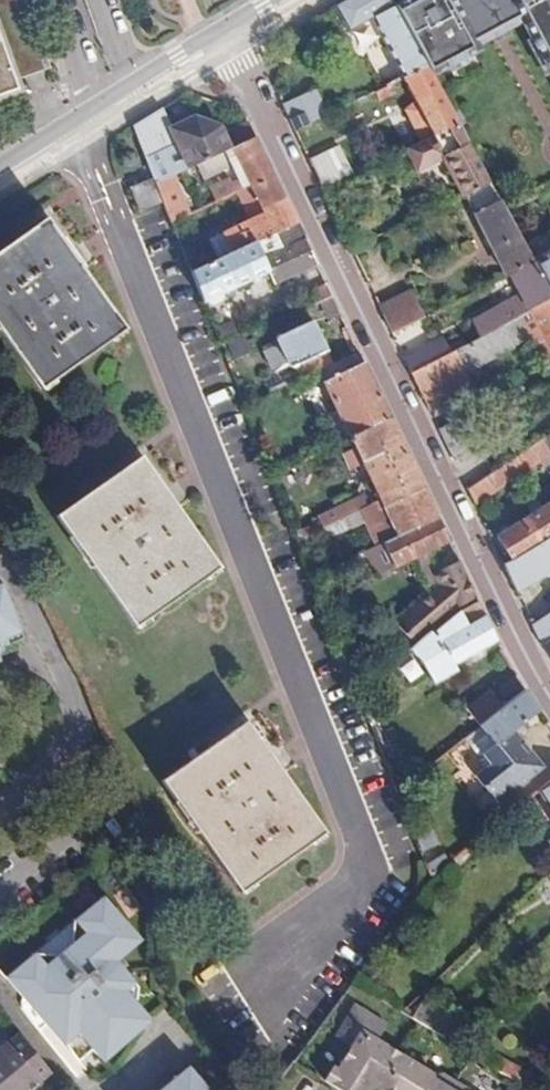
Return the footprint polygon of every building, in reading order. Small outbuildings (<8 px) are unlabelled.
[(21,82),(16,67),(45,57),(24,0),(0,0),(0,90),(21,82)] [(362,0),(346,0),(335,6),(350,32),(372,19),(362,0)] [(372,19),(404,78),(427,67),(394,4),(392,0),(362,0),(372,19)] [(394,4),(427,67),(432,75),(477,51),(474,44),(450,0),(400,0),(394,4)] [(474,44),(531,14),(523,0),(450,0),(474,44)] [(531,14),(549,49),(549,0),(523,0),(531,14)] [(427,67),(404,78),(418,103),(408,107),(426,140),(435,136),(459,126),(432,75),(427,67)] [(286,108),(296,130),(310,124),(321,119),(311,97),(286,108)] [(164,113),(134,131),(154,181),(163,204),(172,225),(191,215),(174,177),(201,163),(209,177),(239,163),(261,205),(283,195),(248,122),(223,134),(219,125),(195,118),(171,130),(164,113)] [(459,126),(435,136),(446,156),(468,194),(491,183),(486,173),(459,126)] [(426,140),(410,148),(419,168),(446,156),(435,136),(426,140)] [(334,153),(312,163),(318,177),(324,189),(347,179),(334,153)] [(347,179),(324,189),(328,197),(350,187),(347,179)] [(163,204),(154,181),(134,191),(142,213),(163,204)] [(491,183),(468,194),(461,197),(506,278),(511,275),(535,263),(534,261),(491,183)] [(297,223),(283,195),(261,205),(264,214),(223,234),(233,254),(246,248),(297,223)] [(317,266),(297,223),(246,248),(233,254),(192,275),(205,306),(210,303),(212,309),(219,306),(217,300),(269,275),(275,287),(317,266)] [(0,248),(0,352),(30,394),(114,335),(34,224),(0,248)] [(366,233),(356,238),(359,245),(369,241),(366,233)] [(534,261),(535,263),(549,291),(549,252),(534,261)] [(511,275),(522,296),(477,318),(486,335),(494,331),(509,323),(517,319),(533,312),(549,304),(549,291),(535,263),(511,275)] [(332,297),(327,286),(306,295),(312,306),(332,297)] [(414,294),(382,309),(396,336),(427,320),(414,294)] [(533,312),(549,343),(549,304),(533,312)] [(434,364),(414,375),(431,412),(441,408),(437,402),(461,391),(456,379),(508,354),(506,351),(526,341),(517,319),(509,323),(494,331),(486,335),(453,354),(447,357),(434,364)] [(321,370),(334,363),(327,347),(313,320),(278,337),(293,368),(297,366),(303,379),(321,370)] [(234,325),(215,332),(221,347),(239,339),(234,325)] [(445,340),(407,359),(414,375),(434,364),(447,357),(453,354),(445,340)] [(390,418),(358,350),(334,363),(321,370),(325,377),(346,366),(348,372),(325,384),(351,438),(390,418)] [(490,408),(483,411),(495,436),(502,431),(490,408)] [(483,411),(440,431),(455,462),(495,436),(483,411)] [(424,489),(390,418),(351,438),(355,447),(381,502),(385,508),(424,489)] [(468,489),(476,504),(486,496),(513,479),(549,454),(549,434),(468,489)] [(81,495),(46,522),(124,633),(208,574),(128,462),(81,495)] [(438,518),(424,489),(385,508),(381,502),(329,527),(299,541),(315,580),(340,566),(352,560),(358,558),(384,544),(438,518)] [(541,507),(497,537),(512,559),(532,545),(549,530),(549,501),(541,507)] [(451,544),(438,518),(384,544),(358,558),(352,560),(359,575),(371,569),(378,581),(451,544)] [(505,564),(519,593),(549,571),(549,530),(532,545),(512,559),(505,564)] [(359,575),(352,560),(340,566),(347,581),(359,575)] [(475,595),(465,575),(425,600),(437,621),(454,603),(475,595)] [(3,633),(6,624),(20,617),(0,578),(0,632),(3,633)] [(497,641),(478,602),(457,610),(435,633),(432,632),(413,654),(419,662),(432,685),(454,671),(452,666),(497,641)] [(533,623),(542,644),(549,638),(549,612),(533,623)] [(483,722),(481,724),(498,744),(481,758),(488,766),(474,779),(497,806),(540,769),(511,733),(524,721),(538,710),(524,689),(505,705),(483,722)] [(483,722),(505,705),(493,690),(471,707),(483,722)] [(249,726),(165,786),(244,897),(327,838),(249,726)] [(546,784),(538,791),(549,810),(549,780),(546,784)] [(418,838),(434,879),(448,868),(434,832),(418,838)] [(485,837),(452,864),(460,873),(492,846),(485,837)] [(88,934),(20,991),(49,1026),(57,1019),(64,1027),(59,1031),(78,1059),(96,1044),(103,1052),(150,1013),(138,998),(133,1002),(124,990),(133,982),(115,960),(133,945),(120,929),(126,923),(103,896),(76,920),(88,934)] [(423,993),(404,1012),(443,1036),(463,1048),(472,1041),(431,1014),(434,1005),(423,993)] [(339,1089),(366,1089),(367,1087),(372,1089),(376,1085),(384,1089),(472,1089),(472,1088),(443,1070),(434,1072),(379,1037),(387,1023),(357,1005),(337,1037),(352,1047),(338,1069),(331,1065),(323,1079),(339,1089)] [(39,1074),(7,1034),(0,1039),(0,1089),(19,1089),(39,1074)] [(178,1080),(166,1089),(186,1089),(178,1080)]
